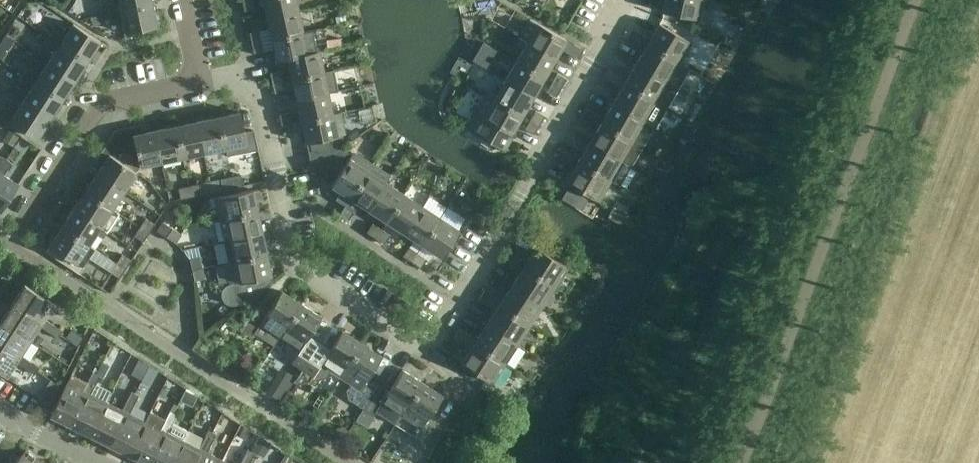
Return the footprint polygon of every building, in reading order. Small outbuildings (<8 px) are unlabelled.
[(151,0),(118,0),(119,4),(113,5),(113,3),(105,5),(106,12),(102,14),(152,3),(151,0)] [(242,1),(245,11),(255,9),(253,0),(246,0),(242,1)] [(266,18),(298,11),(296,0),(263,0),(266,18)] [(662,12),(699,20),(703,0),(664,0),(662,12)] [(152,3),(102,14),(90,19),(94,27),(109,21),(116,19),(116,17),(121,16),(125,33),(157,27),(152,3)] [(266,18),(271,39),(303,32),(298,11),(266,18)] [(527,43),(555,60),(566,40),(538,24),(527,18),(517,36),(528,42),(527,43)] [(48,36),(87,61),(100,42),(73,24),(64,39),(59,35),(60,34),(53,30),(48,36)] [(636,44),(637,44),(644,49),(647,44),(680,63),(692,43),(659,24),(650,39),(641,34),(636,44)] [(632,29),(627,38),(636,44),(641,34),(632,29)] [(251,43),(262,41),(260,30),(249,33),(251,43)] [(271,39),(276,60),(319,51),(319,50),(316,51),(312,30),(303,32),(271,39)] [(75,81),(87,61),(48,36),(45,43),(51,47),(52,46),(57,49),(48,63),(75,81)] [(262,41),(251,43),(254,53),(264,51),(262,41)] [(544,78),(555,60),(527,43),(516,62),(544,78)] [(647,44),(644,49),(637,44),(628,60),(636,64),(678,89),(690,69),(680,63),(647,44)] [(578,60),(583,50),(574,45),(569,54),(578,60)] [(324,72),(319,51),(276,60),(276,61),(287,58),(292,79),(324,72)] [(533,97),(544,78),(516,62),(505,81),(533,97)] [(75,81),(48,63),(39,77),(34,74),(35,72),(29,68),(23,74),(63,100),(75,81)] [(613,83),(621,88),(624,84),(667,109),(678,89),(636,64),(627,79),(618,74),(613,83)] [(618,74),(609,68),(604,78),(613,83),(618,74)] [(272,83),(283,81),(281,71),(270,73),(272,83)] [(292,79),(296,100),(328,93),(324,72),(292,79)] [(63,100),(23,74),(20,82),(26,86),(27,84),(32,88),(23,101),(50,119),(63,100)] [(552,83),(561,88),(567,79),(557,74),(552,83)] [(283,81),(272,83),(275,94),(285,91),(283,81)] [(494,99),(522,116),(533,97),(505,81),(494,99)] [(561,88),(552,83),(547,92),(556,97),(561,88)] [(624,84),(621,88),(613,103),(654,128),(655,129),(667,109),(624,84)] [(296,100),(301,121),(333,115),(328,93),(296,100)] [(522,116),(494,99),(485,94),(465,127),(505,151),(513,136),(511,135),(522,116)] [(23,101),(14,115),(9,112),(10,111),(4,107),(0,111),(0,114),(11,121),(10,121),(37,139),(50,119),(23,101)] [(654,128),(613,103),(604,118),(595,113),(590,123),(599,128),(601,123),(642,147),(654,128)] [(595,113),(586,108),(581,117),(590,123),(595,113)] [(530,120),(540,126),(545,116),(536,111),(530,120)] [(218,117),(225,149),(226,157),(258,150),(254,131),(244,133),(240,113),(218,117)] [(279,115),(281,122),(281,125),(292,123),(290,113),(279,115)] [(301,121),(306,143),(311,168),(329,156),(341,148),(340,147),(337,136),(346,134),(341,113),(333,115),(301,121)] [(218,117),(197,122),(204,153),(225,149),(218,117)] [(540,126),(530,120),(525,129),(534,135),(540,126)] [(197,122),(176,126),(182,158),(204,153),(197,122)] [(601,123),(599,128),(590,143),(631,167),(642,147),(601,123)] [(155,131),(143,133),(141,125),(115,130),(124,151),(133,163),(129,168),(136,172),(139,167),(161,162),(155,131)] [(176,126),(155,131),(161,162),(182,158),(176,126)] [(136,173),(136,172),(129,168),(133,163),(124,151),(115,130),(97,159),(104,163),(97,174),(124,191),(136,173)] [(567,162),(575,167),(578,162),(611,181),(619,187),(631,167),(590,143),(581,158),(572,153),(567,162)] [(567,162),(572,153),(563,147),(558,157),(567,162)] [(351,155),(341,148),(329,156),(311,168),(312,173),(331,186),(341,192),(336,200),(345,206),(372,164),(354,151),(351,155)] [(2,209),(19,184),(4,175),(7,170),(9,171),(13,165),(7,159),(0,169),(0,211),(1,212),(2,209)] [(575,167),(566,183),(599,202),(611,181),(578,162),(575,167)] [(368,210),(386,183),(391,176),(372,164),(345,206),(339,215),(348,221),(354,212),(359,204),(368,210)] [(97,174),(85,192),(112,209),(124,191),(97,174)] [(231,178),(233,188),(243,186),(241,175),(231,178)] [(233,188),(231,178),(221,180),(223,190),(233,188)] [(386,183),(368,210),(386,222),(404,195),(386,183)] [(189,186),(191,197),(201,195),(199,184),(189,186)] [(191,197),(189,186),(178,189),(181,199),(191,197)] [(258,212),(253,190),(209,199),(211,207),(216,206),(219,220),(258,212)] [(85,192),(73,210),(107,232),(119,214),(112,209),(85,192)] [(386,222),(405,234),(422,206),(404,195),(386,222)] [(440,218),(422,206),(405,234),(423,245),(440,218)] [(89,246),(96,235),(102,239),(107,232),(73,210),(61,228),(89,246)] [(258,212),(219,220),(223,241),(262,233),(258,212)] [(140,227),(149,233),(155,224),(146,218),(140,227)] [(440,218),(423,245),(441,258),(459,230),(440,218)] [(166,237),(172,228),(163,222),(157,231),(166,237)] [(376,239),(381,230),(373,224),(367,233),(376,239)] [(149,233),(140,227),(134,236),(143,242),(149,233)] [(95,250),(89,246),(61,228),(46,252),(80,274),(83,268),(95,250)] [(172,228),(166,237),(175,243),(181,234),(172,228)] [(381,230),(376,239),(384,244),(390,235),(381,230)] [(227,263),(235,261),(267,254),(262,233),(223,241),(227,263)] [(412,262),(418,253),(409,247),(403,256),(412,262)] [(536,247),(526,263),(518,257),(512,266),(520,272),(523,267),(555,288),(568,268),(536,247)] [(503,261),(512,266),(518,257),(509,251),(503,261)] [(418,253),(412,262),(421,268),(426,259),(418,253)] [(235,261),(227,263),(224,263),(228,285),(225,286),(223,289),(222,291),(221,295),(221,298),(223,302),(226,304),(229,306),(233,306),(243,304),(272,281),(271,276),(267,254),(235,261)] [(116,264),(125,269),(131,261),(122,255),(116,264)] [(192,270),(203,268),(200,257),(190,260),(192,270)] [(113,288),(125,269),(116,264),(104,283),(113,288)] [(520,272),(511,287),(543,307),(555,288),(523,267),(520,272)] [(203,268),(192,270),(194,280),(205,278),(203,268)] [(25,285),(12,303),(43,323),(45,319),(55,304),(25,285)] [(543,307),(511,287),(501,301),(493,296),(487,305),(496,310),(499,306),(530,326),(543,307)] [(484,290),(478,299),(487,305),(493,296),(484,290)] [(280,338),(301,304),(281,291),(267,313),(257,307),(242,330),(252,337),(254,334),(274,347),(280,338)] [(12,303),(1,322),(31,341),(40,326),(49,332),(54,325),(45,319),(43,323),(12,303)] [(301,304),(280,338),(299,351),(291,363),(302,369),(317,346),(307,339),(321,317),(301,304)] [(486,325),(518,345),(530,326),(499,306),(496,310),(486,325)] [(0,323),(0,347),(19,359),(21,356),(31,341),(1,322),(0,323)] [(63,331),(54,325),(49,332),(58,338),(63,331)] [(462,343),(471,348),(474,344),(505,364),(518,345),(486,325),(477,339),(468,334),(462,343)] [(453,337),(462,343),(468,334),(459,328),(453,337)] [(66,338),(77,345),(82,337),(70,331),(66,338)] [(340,377),(362,343),(342,331),(328,353),(317,346),(302,369),(293,382),(297,385),(325,378),(330,371),(340,377)] [(348,400),(352,402),(362,409),(378,385),(367,378),(382,356),(362,343),(340,377),(350,384),(346,391),(348,400)] [(461,364),(492,384),(505,364),(474,344),(471,348),(461,364)] [(7,378),(17,363),(26,369),(30,362),(21,356),(19,359),(0,347),(0,373),(7,378)] [(39,368),(30,362),(26,369),(35,375),(39,368)] [(363,409),(356,420),(367,428),(374,416),(373,416),(376,412),(395,424),(401,416),(422,383),(402,370),(388,392),(378,385),(363,409)] [(95,386),(100,376),(93,372),(88,382),(95,386)] [(88,382),(83,392),(87,394),(71,426),(90,435),(106,403),(90,395),(95,386),(88,382)] [(422,383),(401,416),(420,429),(412,441),(423,448),(438,424),(428,418),(442,396),(422,383)] [(87,394),(83,392),(67,384),(51,416),(71,426),(87,394)] [(139,396),(131,392),(126,402),(134,405),(139,396)] [(109,445),(129,455),(145,423),(129,415),(134,405),(126,402),(122,411),(125,413),(109,445)] [(90,435),(109,445),(125,413),(122,411),(106,403),(90,435)] [(319,410),(310,423),(318,428),(326,415),(319,410)] [(177,415),(170,411),(166,420),(165,421),(173,425),(173,424),(177,415)] [(129,455),(145,462),(149,462),(164,432),(160,431),(165,421),(166,420),(150,412),(145,423),(129,455)] [(183,442),(188,432),(173,424),(173,425),(165,421),(160,431),(164,432),(149,462),(173,462),(183,442)] [(211,444),(216,434),(209,431),(204,439),(204,440),(211,444)] [(173,462),(197,462),(203,452),(199,450),(204,440),(204,439),(188,432),(183,442),(173,462)] [(222,461),(206,454),(211,444),(204,440),(199,450),(203,452),(197,462),(221,462),(222,461)] [(26,450),(14,462),(42,462),(26,450)] [(255,454),(247,450),(242,460),(249,462),(250,462),(255,454)]
